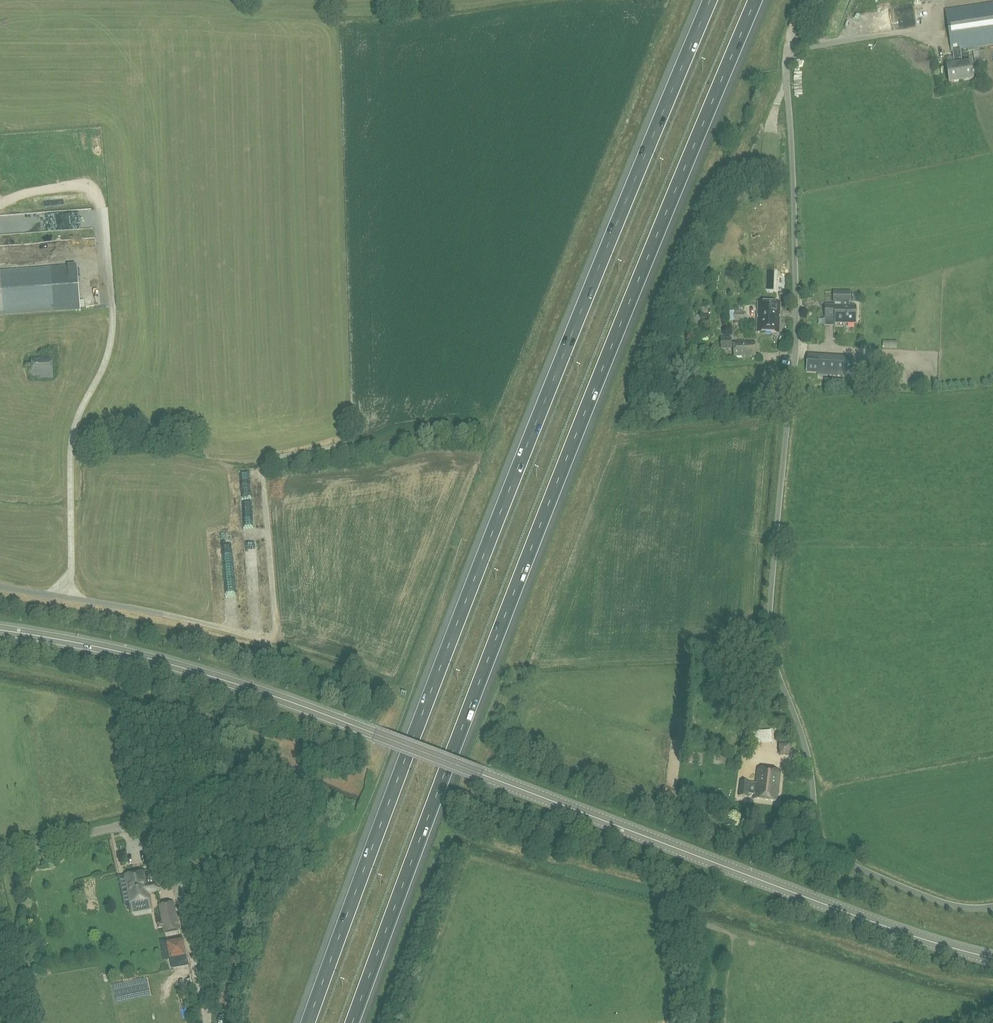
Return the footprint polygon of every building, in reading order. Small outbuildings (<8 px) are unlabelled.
[(992,45),(992,3),(944,11),(950,52),(952,52),(954,65),(946,66),(948,83),(973,79),(970,63),(962,64),(960,50),(992,45)] [(77,265),(0,270),(0,314),(4,314),(4,316),(80,310),(77,265)] [(840,304),(840,307),(825,307),(825,319),(834,319),(834,323),(855,323),(855,307),(849,307),(850,303),(850,293),(833,293),(833,302),(835,302),(835,304),(840,304)] [(756,332),(778,333),(779,303),(758,302),(756,332)] [(734,320),(744,320),(744,310),(734,310),(734,320)] [(731,338),(721,338),(721,349),(731,349),(731,338)] [(734,343),(734,357),(756,356),(755,342),(734,343)] [(842,365),(849,366),(850,354),(842,353),(842,365)] [(807,356),(805,372),(838,375),(840,358),(807,356)] [(52,358),(40,358),(40,361),(31,361),(32,376),(40,376),(40,378),(53,378),(52,358)] [(779,755),(790,755),(790,744),(788,744),(788,737),(779,737),(780,745),(779,745),(779,755)] [(753,794),(752,798),(776,801),(780,772),(756,769),(754,783),(750,783),(740,782),(738,796),(748,797),(748,794),(753,794)] [(155,874),(154,870),(124,876),(129,904),(150,900),(149,893),(158,892),(155,874)] [(165,872),(155,874),(158,892),(168,890),(165,872)] [(173,901),(160,904),(165,932),(178,929),(173,901)] [(185,955),(182,939),(167,942),(170,958),(172,969),(189,965),(187,955),(185,955)]
